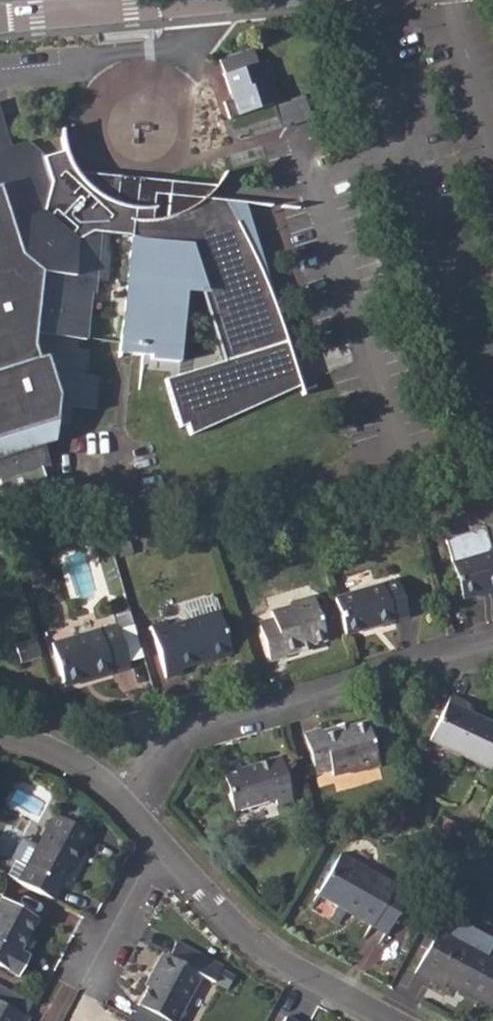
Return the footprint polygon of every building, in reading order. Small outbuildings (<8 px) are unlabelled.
[(253,52),(221,62),(233,99),(223,102),(228,119),(273,105),(279,104),(266,64),(258,66),(253,52)] [(279,104),(273,105),(280,128),(315,117),(308,95),(279,104)] [(108,234),(131,236),(120,352),(151,355),(150,359),(179,362),(186,283),(199,285),(223,361),(164,380),(179,427),(186,425),(189,435),(294,388),(291,376),(287,363),(293,361),(281,325),(262,275),(243,235),(254,232),(244,203),(205,201),(198,205),(192,209),(185,214),(176,218),(167,221),(161,222),(152,223),(153,210),(141,211),(133,210),(124,209),(116,207),(109,204),(102,201),(96,197),(90,193),(85,189),(81,185),(77,180),(73,175),(70,170),(67,165),(65,159),(63,153),(43,159),(41,155),(26,143),(10,148),(0,115),(0,485),(8,508),(51,494),(42,467),(51,464),(44,445),(53,442),(54,432),(68,425),(70,406),(95,409),(98,377),(86,376),(88,351),(76,350),(77,341),(86,342),(90,296),(94,296),(95,282),(106,283),(108,252),(106,252),(108,234)] [(73,175),(77,180),(81,185),(85,189),(90,193),(96,197),(102,201),(109,204),(116,207),(124,209),(133,210),(141,211),(153,210),(152,223),(161,222),(167,221),(176,218),(185,214),(192,209),(198,205),(205,201),(210,195),(216,188),(73,175)] [(451,562),(463,601),(492,591),(492,541),(486,544),(488,550),(451,562)] [(396,581),(334,600),(345,637),(407,617),(396,581)] [(271,614),(258,619),(270,659),(285,655),(284,653),(311,646),(310,643),(325,638),(311,591),(287,599),(288,602),(269,608),(271,614)] [(160,626),(149,629),(163,679),(176,676),(175,671),(224,656),(213,618),(210,618),(206,607),(201,604),(179,611),(177,616),(180,626),(162,631),(160,626)] [(51,646),(62,683),(109,669),(111,674),(129,669),(116,625),(51,646)] [(33,640),(13,646),(19,666),(39,659),(33,640)] [(492,773),(492,726),(461,710),(464,703),(450,695),(429,739),(492,773)] [(318,727),(301,731),(313,773),(327,768),(330,775),(348,770),(351,773),(377,765),(364,719),(346,724),(345,721),(318,729),(318,727)] [(237,766),(221,771),(234,813),(274,801),(277,807),(293,802),(279,758),(241,770),(237,766)] [(54,818),(27,869),(60,888),(81,850),(86,852),(93,838),(54,818)] [(340,855),(311,909),(335,922),(343,910),(387,934),(409,892),(340,855)] [(0,902),(0,968),(18,978),(29,958),(20,952),(37,919),(1,899),(0,902)] [(415,977),(443,992),(445,988),(492,1013),(492,961),(488,958),(492,948),(492,944),(466,929),(459,942),(439,932),(415,977)] [(146,991),(136,1008),(162,1020),(177,1020),(200,978),(213,983),(221,968),(175,944),(167,958),(164,957),(146,991)] [(29,1019),(0,1003),(0,1020),(28,1020),(29,1019)]
